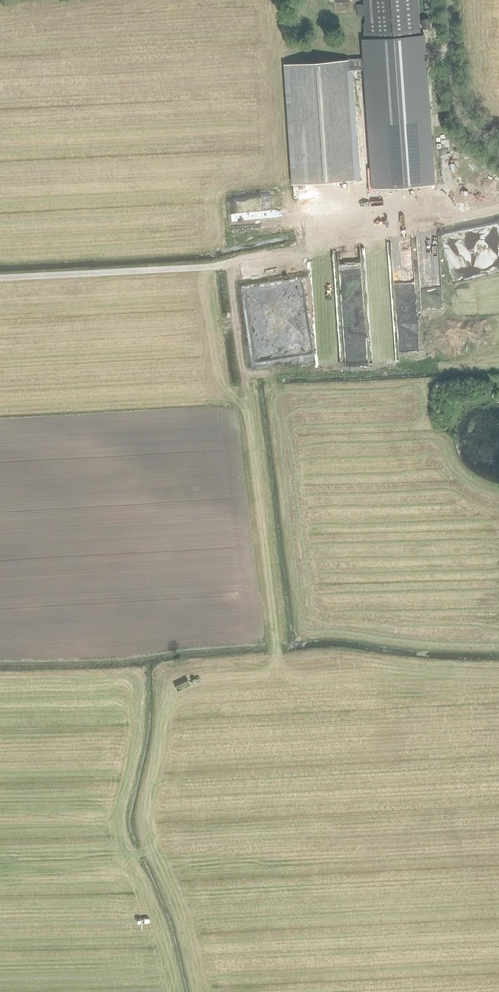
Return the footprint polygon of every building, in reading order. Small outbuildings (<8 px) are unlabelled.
[(367,24),(363,24),(364,38),(362,38),(363,60),(364,69),(373,188),(435,183),(424,34),(421,34),(418,0),(365,0),(367,24)] [(425,8),(433,7),(432,0),(425,0),(425,8)] [(363,60),(287,64),(293,184),(353,180),(347,70),(364,69),(363,60)]
